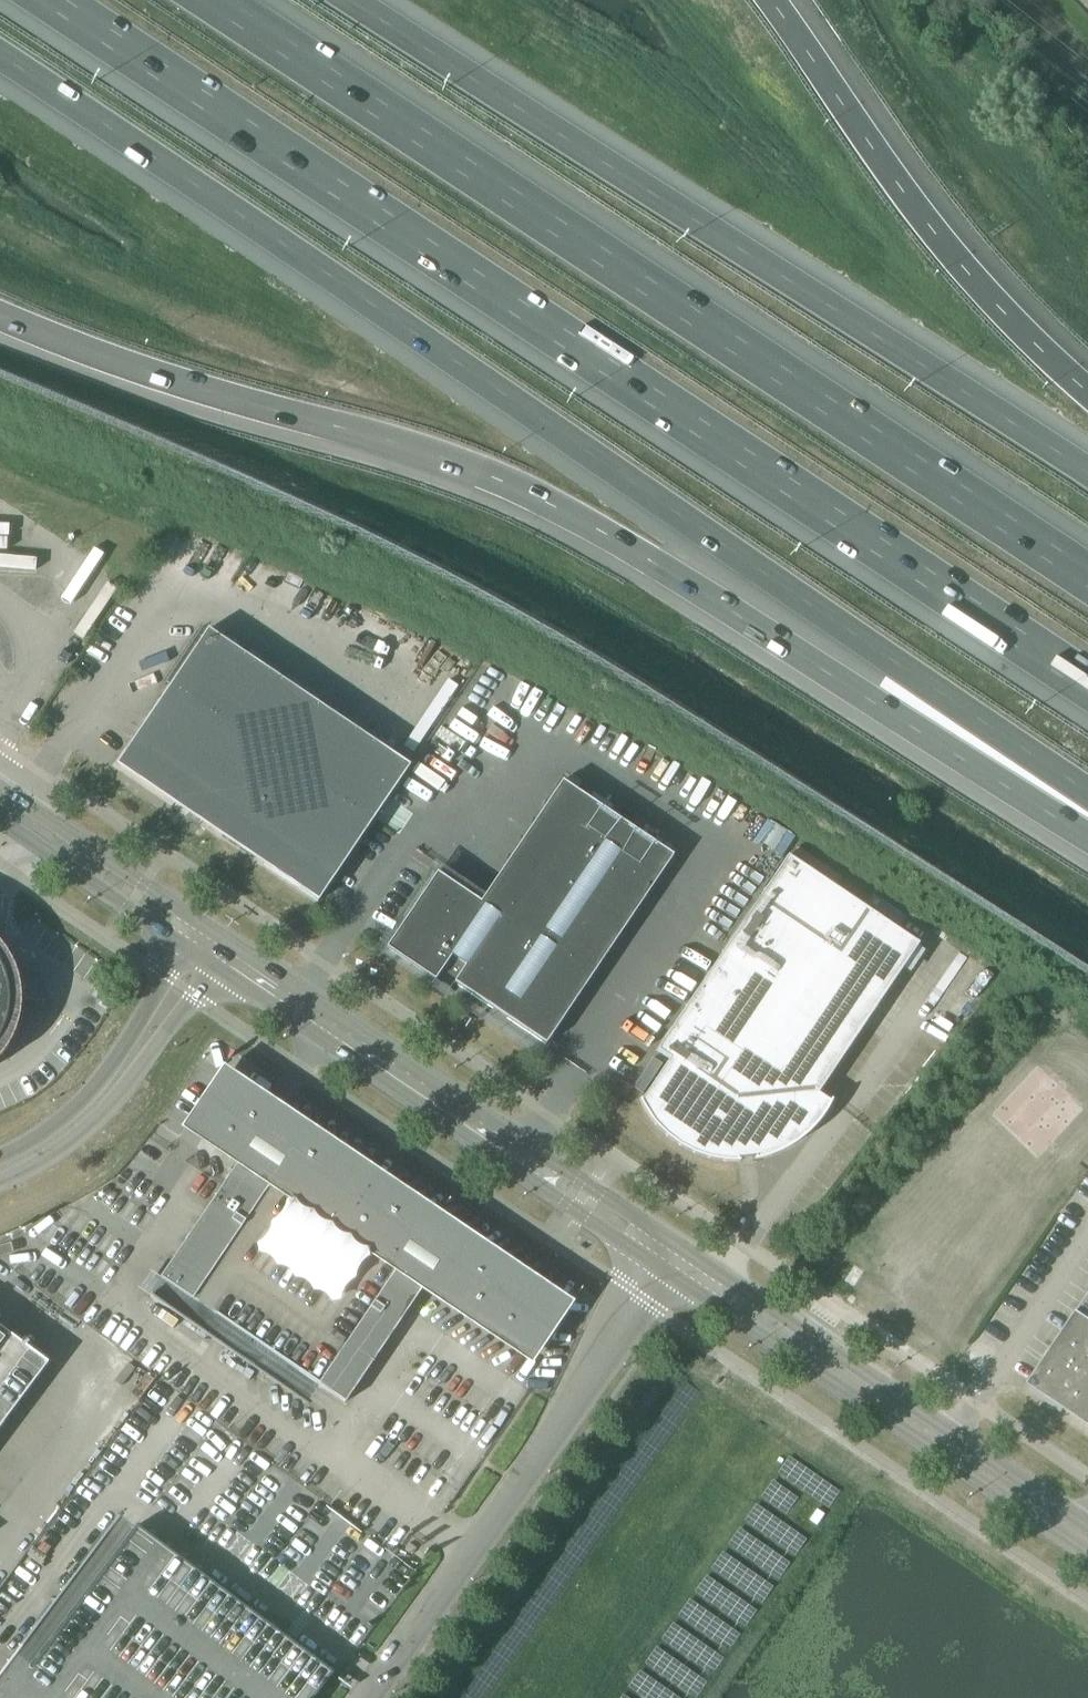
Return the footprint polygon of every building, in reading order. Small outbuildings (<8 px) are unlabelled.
[(263,865),(318,902),(409,766),(208,630),(122,765),(224,833),(221,837),(254,859),(256,855),(265,861),(263,865)] [(453,983),(546,1045),(673,856),(562,781),(479,903),(437,874),(386,948),(435,981),(445,965),(459,974),(453,983)] [(669,1060),(643,1098),(641,1101),(641,1100),(639,1100),(642,1107),(645,1113),(649,1118),(652,1123),(656,1127),(660,1132),(665,1136),(669,1140),(674,1143),(679,1146),(685,1150),(691,1153),(696,1155),(702,1157),(708,1159),(714,1160),(720,1161),(726,1162),(732,1162),(737,1162),(739,1162),(739,1160),(738,1161),(738,1160),(755,1158),(755,1159),(754,1159),(754,1161),(760,1160),(766,1158),(772,1156),(780,1152),(786,1150),(791,1147),(797,1143),(802,1139),(807,1135),(811,1131),(816,1126),(819,1121),(823,1117),(826,1111),(829,1106),(832,1101),(830,1100),(829,1102),(818,1094),(918,944),(787,856),(656,1051),(669,1060)] [(2,1034),(4,1028),(5,1024),(6,1021),(7,1016),(8,1010),(8,1005),(8,1000),(8,995),(7,990),(6,984),(5,979),(3,974),(1,970),(0,967),(0,1037),(2,1034)] [(633,1089),(642,1095),(661,1065),(653,1059),(633,1089)] [(514,1351),(540,1312),(553,1293),(276,1106),(239,1081),(200,1140),(224,1155),(237,1164),(160,1278),(164,1281),(151,1299),(306,1404),(319,1386),(345,1403),(422,1289),(514,1351)] [(1077,1314),(1087,1321),(1087,1298),(1077,1314)] [(1053,1351),(1087,1375),(1087,1321),(1077,1314),(1053,1351)] [(48,1364),(0,1328),(0,1428),(48,1364)] [(1076,1415),(1087,1396),(1087,1375),(1053,1351),(1029,1386),(1031,1387),(1032,1385),(1047,1396),(1047,1397),(1048,1397),(1049,1397),(1066,1408),(1065,1409),(1066,1409),(1067,1409),(1076,1415)] [(1076,1415),(1084,1420),(1084,1421),(1085,1422),(1085,1421),(1087,1423),(1087,1396),(1076,1415)] [(0,1674),(0,1697),(314,1697),(332,1673),(299,1648),(136,1527),(133,1525),(121,1517),(120,1516),(118,1515),(58,1596),(37,1624),(0,1674)] [(405,1550),(412,1555),(417,1548),(409,1543),(405,1550)]
